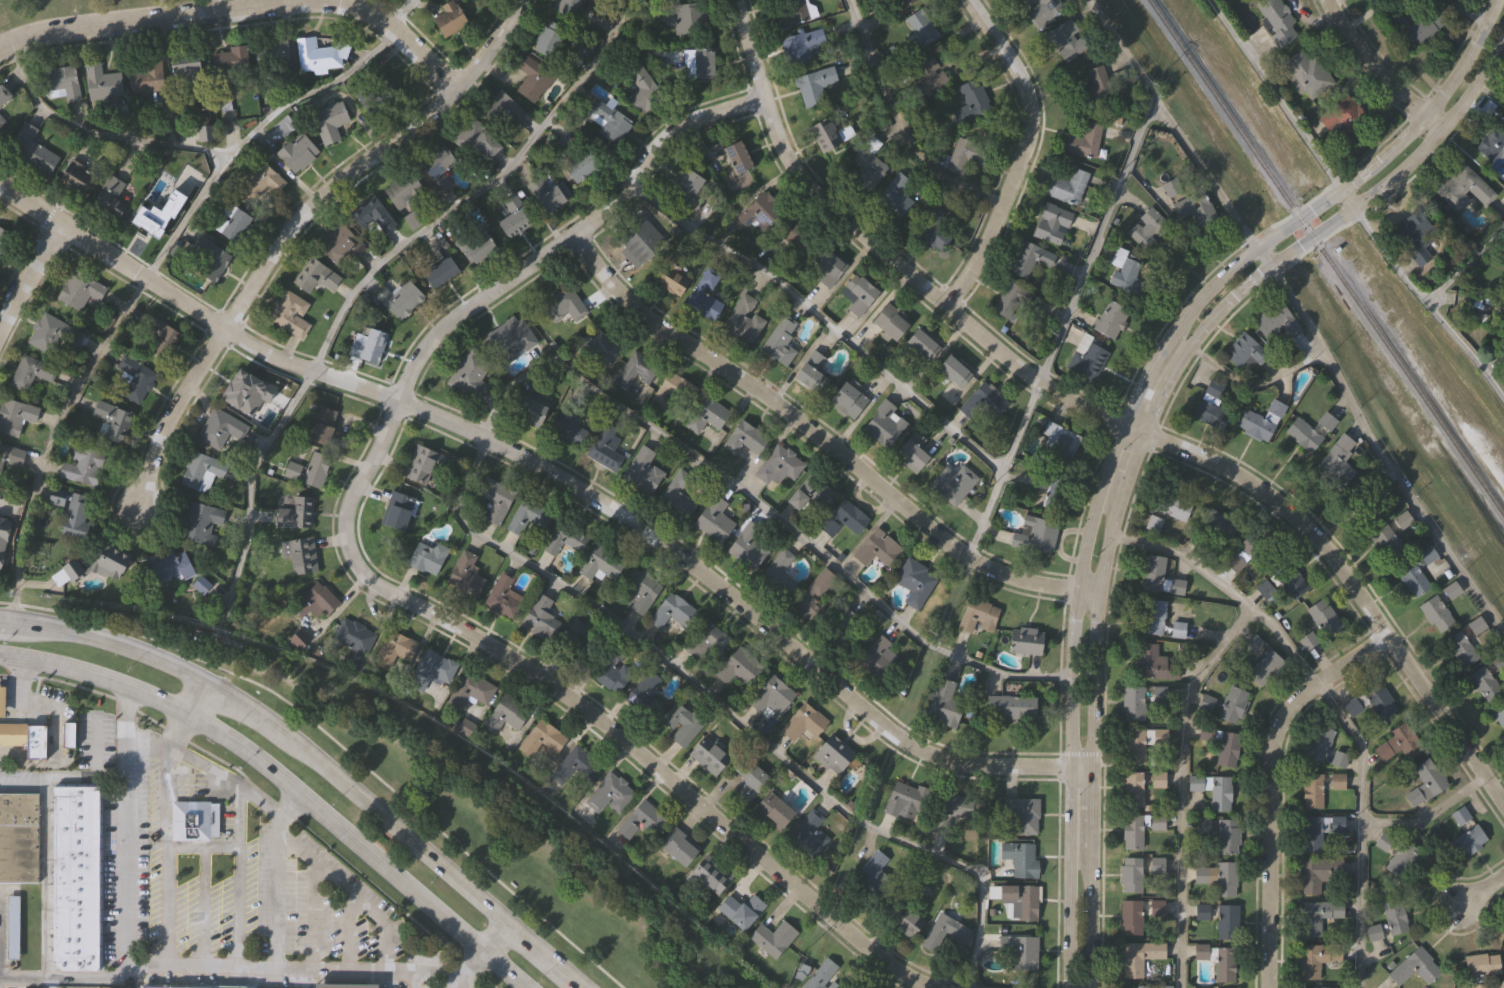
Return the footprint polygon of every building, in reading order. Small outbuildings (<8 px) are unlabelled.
[(440,4),(447,0),(454,0),(466,23),(442,37),(435,25),(447,18),(440,4)] [(550,8),(554,0),(585,0),(576,20),(550,8)] [(670,6),(692,0),(696,0),(703,26),(677,33),(670,6)] [(780,23),(775,0),(805,0),(809,17),(780,23)] [(886,19),(876,0),(916,0),(886,19)] [(1040,28),(1020,0),(1059,0),(1066,9),(1040,28)] [(1280,45),(1250,0),(1278,0),(1299,32),(1280,45)] [(914,36),(903,17),(921,6),(939,36),(912,52),(905,41),(914,36)] [(1409,49),(1386,14),(1396,7),(1407,24),(1434,6),(1446,25),(1409,49)] [(1043,34),(1069,16),(1090,45),(1064,63),(1043,34)] [(572,33),(555,61),(530,46),(547,18),(572,33)] [(812,59),(788,65),(781,37),(821,27),(825,42),(809,47),(812,59)] [(299,37),(316,36),(317,46),(341,44),(343,68),(301,72),(299,37)] [(582,57),(570,51),(578,36),(590,42),(582,57)] [(293,69),(258,69),(258,41),(292,41),(293,69)] [(1303,103),(1279,60),(1309,43),(1334,85),(1303,103)] [(216,51),(230,51),(230,45),(250,45),(250,71),(216,72),(216,51)] [(692,77),(692,46),(716,46),(716,77),(692,77)] [(174,77),(174,51),(204,51),(204,77),(174,77)] [(948,84),(924,96),(908,64),(932,52),(948,84)] [(146,65),(146,54),(163,53),(166,89),(134,92),(132,66),(146,65)] [(554,74),(535,103),(515,90),(527,73),(516,66),(524,54),(554,74)] [(656,102),(641,113),(627,95),(637,87),(624,70),(637,60),(659,89),(650,95),(656,102)] [(123,71),(125,95),(90,98),(87,63),(103,61),(104,73),(123,71)] [(1086,103),(1081,87),(1092,84),(1087,68),(1102,63),(1113,94),(1086,103)] [(82,98),(67,100),(66,94),(51,96),(47,69),(77,64),(82,98)] [(795,75),(833,66),(837,81),(821,85),(826,103),(803,108),(795,75)] [(398,96),(371,117),(356,97),(382,76),(398,96)] [(966,104),(957,84),(977,76),(991,109),(957,123),(952,110),(966,104)] [(16,95),(0,109),(0,80),(1,79),(16,95)] [(525,111),(516,121),(506,111),(494,124),(479,110),(500,88),(525,111)] [(1315,119),(1342,92),(1374,123),(1348,151),(1315,119)] [(582,119),(597,97),(632,121),(617,142),(582,119)] [(323,133),(313,113),(339,99),(349,119),(323,133)] [(9,122),(0,130),(0,111),(9,122)] [(277,125),(289,114),(298,125),(286,136),(277,125)] [(451,136),(472,116),(500,144),(478,165),(451,136)] [(846,137),(823,151),(808,127),(826,116),(836,131),(840,128),(846,137)] [(51,176),(8,149),(26,119),(40,128),(33,139),(63,157),(51,176)] [(1494,119),(1503,127),(1503,147),(1501,145),(1490,160),(1473,148),(1494,119)] [(1063,153),(1066,132),(1082,134),(1084,121),(1101,123),(1097,157),(1063,153)] [(321,149),(298,173),(279,154),(302,130),(321,149)] [(968,161),(963,174),(945,168),(956,135),(988,146),(981,165),(968,161)] [(722,145),(740,138),(752,166),(735,173),(722,145)] [(576,183),(549,148),(562,139),(574,154),(585,146),(600,165),(576,183)] [(866,191),(852,177),(860,169),(848,158),(863,143),(888,168),(866,191)] [(434,189),(423,156),(446,149),(451,164),(442,167),(448,184),(434,189)] [(264,159),(288,183),(277,194),(269,186),(255,199),(239,183),(264,159)] [(1455,212),(1433,190),(1462,161),(1494,194),(1481,206),(1471,196),(1455,212)] [(83,197),(63,179),(78,162),(99,180),(83,197)] [(666,191),(681,165),(703,178),(689,203),(666,191)] [(1054,174),(1068,180),(1074,166),(1090,173),(1076,205),(1046,191),(1054,174)] [(425,192),(400,209),(384,187),(409,169),(425,192)] [(874,196),(899,171),(907,179),(901,185),(914,199),(895,218),(874,196)] [(539,173),(565,192),(550,213),(531,199),(536,192),(529,187),(539,173)] [(118,194),(131,206),(118,221),(95,199),(117,176),(126,185),(118,194)] [(1179,218),(1171,202),(1202,188),(1215,215),(1201,222),(1195,211),(1179,218)] [(534,217),(505,236),(495,221),(509,211),(501,199),(516,190),(534,217)] [(784,214),(765,228),(757,218),(745,227),(734,214),(766,190),(784,214)] [(395,220),(373,241),(353,219),(374,199),(395,220)] [(1072,211),(1060,244),(1032,234),(1044,201),(1072,211)] [(936,250),(913,226),(936,203),(960,227),(936,250)] [(1169,225),(1145,249),(1126,230),(1150,205),(1169,225)] [(222,231),(239,206),(257,218),(240,243),(222,231)] [(1430,257),(1419,267),(1388,233),(1415,209),(1437,235),(1422,248),(1430,257)] [(157,245),(130,226),(142,210),(168,228),(157,245)] [(625,224),(641,211),(665,241),(649,254),(625,224)] [(316,243),(339,220),(363,245),(340,268),(316,243)] [(780,233),(796,220),(814,240),(798,254),(780,233)] [(14,233),(0,258),(0,225),(14,233)] [(494,245),(473,265),(458,249),(479,229),(494,245)] [(1055,253),(1050,266),(1035,259),(1026,278),(1009,271),(1024,239),(1055,253)] [(214,282),(194,266),(214,240),(234,257),(214,282)] [(824,270),(809,258),(820,244),(846,264),(829,287),(817,279),(824,270)] [(676,294),(651,277),(672,246),(687,256),(682,263),(693,270),(676,294)] [(1109,283),(1116,247),(1139,252),(1132,288),(1109,283)] [(458,272),(431,289),(420,272),(447,255),(458,272)] [(321,283),(313,295),(293,282),(310,256),(341,276),(332,290),(321,283)] [(719,272),(707,293),(723,302),(713,320),(683,303),(704,264),(719,272)] [(109,285),(101,303),(91,299),(85,313),(57,301),(71,269),(109,285)] [(856,295),(844,288),(854,273),(878,289),(859,317),(847,308),(856,295)] [(383,285),(392,294),(406,279),(423,295),(399,320),(373,295),(383,285)] [(575,321),(567,311),(555,320),(541,302),(567,283),(589,311),(575,321)] [(1010,310),(1010,287),(1036,287),(1036,310),(1010,310)] [(309,303),(300,317),(311,324),(302,339),(267,317),(285,288),(309,303)] [(750,310),(765,318),(752,343),(722,327),(741,291),(756,299),(750,310)] [(1111,339),(1090,323),(1110,297),(1131,312),(1111,339)] [(1300,329),(1288,337),(1281,327),(1265,338),(1252,319),(1280,300),(1300,329)] [(892,339),(871,319),(888,301),(910,321),(892,339)] [(77,326),(62,358),(29,342),(44,311),(77,326)] [(787,367),(760,350),(783,312),(799,321),(786,342),(797,349),(787,367)] [(538,341),(506,364),(486,337),(519,314),(538,341)] [(169,358),(143,344),(157,317),(183,332),(169,358)] [(387,334),(377,363),(347,353),(355,331),(358,332),(361,325),(387,334)] [(939,348),(924,363),(902,342),(917,326),(939,348)] [(602,370),(580,351),(600,327),(622,346),(602,370)] [(1245,373),(1222,351),(1243,329),(1266,351),(1245,373)] [(1110,351),(1093,381),(1072,369),(1089,340),(1110,351)] [(479,400),(447,382),(468,344),(493,358),(481,380),(488,384),(479,400)] [(825,359),(816,368),(827,379),(814,393),(790,370),(813,347),(825,359)] [(647,381),(637,374),(627,388),(613,378),(634,349),(658,366),(647,381)] [(35,374),(29,391),(11,384),(23,352),(59,366),(53,381),(35,374)] [(972,373),(959,388),(934,367),(947,353),(972,373)] [(128,355),(158,372),(141,403),(123,393),(133,375),(121,368),(128,355)] [(268,385),(256,405),(244,398),(238,409),(220,398),(239,367),(268,385)] [(673,396),(664,414),(648,405),(668,369),(698,387),(688,405),(673,396)] [(1230,411),(1222,429),(1192,417),(1208,377),(1223,383),(1214,404),(1230,411)] [(1009,399),(992,423),(980,414),(975,421),(958,408),(981,378),(1009,399)] [(868,400),(851,419),(828,397),(845,379),(868,400)] [(509,414),(517,393),(547,406),(538,427),(509,414)] [(706,421),(698,433),(684,425),(703,394),(730,411),(719,429),(706,421)] [(20,436),(0,430),(0,411),(4,396),(41,406),(37,423),(25,419),(20,436)] [(893,410),(908,423),(887,448),(861,425),(885,397),(895,407),(893,410)] [(135,412),(124,443),(98,433),(108,403),(135,412)] [(309,438),(317,404),(337,409),(329,443),(309,438)] [(220,449),(196,437),(212,405),(248,423),(240,439),(228,433),(220,449)] [(577,423),(586,429),(575,446),(551,431),(568,406),(583,416),(577,423)] [(1265,443),(1235,426),(1245,408),(1275,424),(1265,443)] [(1317,421),(1324,411),(1336,420),(1329,430),(1317,421)] [(1322,437),(1309,453),(1283,430),(1296,415),(1322,437)] [(741,443),(735,453),(722,445),(738,418),(768,436),(758,453),(741,443)] [(615,471),(586,454),(604,421),(617,428),(607,445),(624,455),(615,471)] [(1051,453),(1059,427),(1080,433),(1072,460),(1051,453)] [(1356,442),(1343,462),(1351,467),(1340,483),(1316,466),(1340,431),(1356,442)] [(915,472),(893,454),(906,437),(929,455),(915,472)] [(6,460),(0,477),(0,441),(28,451),(22,466),(6,460)] [(806,463),(794,480),(784,472),(779,479),(773,475),(767,483),(753,473),(777,441),(806,463)] [(439,452),(425,485),(401,475),(415,442),(439,452)] [(59,475),(63,461),(72,463),(77,443),(107,452),(98,486),(59,475)] [(621,476),(642,443),(656,452),(649,462),(664,472),(651,494),(621,476)] [(227,460),(222,477),(214,475),(209,492),(181,484),(190,450),(227,460)] [(283,475),(288,460),(307,466),(313,450),(331,456),(320,488),(283,475)] [(954,506),(928,484),(945,464),(955,473),(963,463),(978,477),(954,506)] [(656,504),(678,466),(708,484),(686,522),(656,504)] [(812,470),(838,494),(816,517),(803,504),(798,510),(785,498),(812,470)] [(493,500),(476,493),(484,475),(516,489),(500,525),(485,518),(493,500)] [(1359,517),(1389,497),(1375,476),(1345,496),(1359,517)] [(1042,506),(1047,477),(1068,481),(1063,510),(1042,506)] [(1184,521),(1156,508),(1165,489),(1193,502),(1184,521)] [(404,531),(381,523),(392,490),(415,497),(404,531)] [(721,511),(736,521),(720,544),(691,525),(713,492),(727,502),(721,511)] [(277,526),(277,506),(289,506),(289,495),(312,495),(312,526),(277,526)] [(506,528),(523,495),(554,511),(545,529),(528,520),(520,535),(506,528)] [(843,523),(832,537),(818,525),(843,496),(870,518),(856,534),(843,523)] [(62,535),(72,498),(90,503),(85,521),(91,523),(87,541),(62,535)] [(180,538),(187,501),(225,508),(222,524),(212,522),(211,531),(217,533),(215,545),(180,538)] [(1392,519),(1404,509),(1413,521),(1401,530),(1392,519)] [(1058,521),(1051,553),(990,540),(993,526),(1022,533),(1026,514),(1058,521)] [(3,572),(0,571),(0,516),(14,519),(3,572)] [(1229,541),(1214,533),(1223,516),(1237,524),(1229,541)] [(556,555),(544,551),(558,518),(590,531),(582,551),(562,543),(556,555)] [(775,541),(752,571),(725,551),(748,520),(775,541)] [(864,565),(852,554),(876,525),(903,548),(887,566),(873,554),(864,565)] [(1402,549),(1384,561),(1368,537),(1385,525),(1402,549)] [(1261,568),(1238,544),(1251,531),(1274,555),(1261,568)] [(283,557),(280,540),(313,535),(317,570),(292,573),(290,556),(283,557)] [(598,568),(590,579),(577,570),(598,539),(627,558),(613,579),(598,568)] [(435,540),(449,547),(436,576),(407,563),(417,540),(432,546),(435,540)] [(132,557),(121,581),(92,569),(103,544),(132,557)] [(783,570),(798,584),(785,600),(757,576),(783,545),(795,556),(783,570)] [(179,571),(161,581),(150,563),(180,546),(195,572),(183,578),(179,571)] [(471,571),(486,577),(478,598),(446,585),(460,547),(477,554),(471,571)] [(1183,592),(1142,588),(1146,554),(1166,556),(1163,577),(1184,580),(1183,592)] [(1227,564),(1236,555),(1244,562),(1236,572),(1227,564)] [(903,602),(910,589),(893,580),(906,556),(939,573),(919,610),(903,602)] [(87,567),(91,572),(82,579),(79,575),(71,580),(61,567),(73,558),(83,571),(87,567)] [(1395,569),(1411,558),(1430,586),(1414,597),(1395,569)] [(1309,587),(1292,599),(1272,573),(1289,560),(1309,587)] [(662,582),(643,614),(612,595),(631,563),(662,582)] [(792,603),(824,566),(840,579),(809,617),(792,603)] [(514,578),(507,591),(520,598),(510,618),(483,604),(501,571),(514,578)] [(311,606),(301,617),(290,605),(317,578),(340,601),(323,618),(311,606)] [(1269,602),(1255,588),(1265,579),(1279,593),(1269,602)] [(1442,589),(1454,580),(1462,591),(1449,600),(1442,589)] [(732,635),(710,667),(680,646),(691,629),(670,614),(660,628),(648,619),(668,590),(732,635)] [(519,625),(537,591),(553,600),(547,613),(560,620),(549,641),(519,625)] [(1418,604),(1435,593),(1454,621),(1437,633),(1418,604)] [(975,624),(972,633),(957,627),(968,595),(1000,607),(992,630),(975,624)] [(1306,609),(1323,596),(1344,625),(1327,637),(1306,609)] [(1143,631),(1145,598),(1166,599),(1163,633),(1143,631)] [(832,636),(837,611),(867,617),(862,642),(832,636)] [(332,640),(343,615),(377,630),(366,655),(332,640)] [(585,655),(560,635),(575,616),(599,635),(585,655)] [(1466,625),(1478,616),(1486,627),(1473,636),(1466,625)] [(1183,635),(1173,635),(1173,621),(1183,621),(1183,635)] [(372,664),(388,627),(419,639),(403,677),(372,664)] [(1010,653),(1010,627),(1042,627),(1042,653),(1010,653)] [(1462,668),(1443,640),(1459,629),(1478,657),(1462,668)] [(1299,637),(1311,630),(1318,641),(1306,649),(1299,637)] [(888,646),(899,657),(878,679),(856,657),(880,633),(891,643),(888,646)] [(634,670),(617,693),(589,674),(612,641),(627,651),(620,660),(634,670)] [(1157,642),(1157,654),(1166,654),(1166,662),(1178,662),(1178,677),(1141,677),(1141,643),(1157,642)] [(765,665),(749,687),(734,676),(727,685),(714,675),(736,644),(765,665)] [(447,683),(431,674),(423,691),(407,683),(426,646),(458,663),(447,683)] [(1247,672),(1270,648),(1284,662),(1261,686),(1247,672)] [(1503,652),(1503,653),(1503,668),(1498,672),(1491,660),(1503,652)] [(1487,703),(1468,674),(1483,663),(1502,692),(1487,703)] [(469,694),(460,709),(446,700),(466,668),(496,687),(486,704),(469,694)] [(670,696),(653,717),(626,695),(648,668),(668,685),(664,691),(670,696)] [(796,693),(776,716),(752,695),(772,673),(796,693)] [(951,699),(962,702),(956,726),(925,719),(935,676),(955,681),(951,699)] [(1397,709),(1378,720),(1369,705),(1364,709),(1364,708),(1350,716),(1342,702),(1379,680),(1397,709)] [(1123,685),(1166,686),(1165,703),(1146,702),(1145,720),(1122,720),(1123,685)] [(1249,691),(1238,723),(1219,717),(1229,685),(1249,691)] [(516,731),(503,723),(497,734),(482,724),(503,691),(531,708),(516,731)] [(1035,716),(987,715),(988,695),(1035,695),(1035,716)] [(660,718),(677,699),(705,723),(683,748),(669,735),(674,731),(660,718)] [(793,741),(779,730),(802,700),(828,719),(816,736),(803,727),(793,741)] [(1490,710),(1503,701),(1503,730),(1490,710)] [(567,737),(552,758),(543,751),(536,760),(517,746),(540,716),(567,737)] [(1423,748),(1412,755),(1405,746),(1383,762),(1370,744),(1404,720),(1423,748)] [(62,722),(73,722),(73,745),(73,747),(62,747),(62,722)] [(1343,767),(1304,755),(1315,723),(1334,729),(1328,747),(1348,753),(1343,767)] [(25,745),(0,745),(0,724),(25,724),(25,745)] [(25,724),(43,724),(43,757),(25,757),(25,745),(25,724)] [(1145,727),(1145,763),(1125,763),(1125,727),(1145,727)] [(1216,764),(1221,730),(1240,733),(1235,767),(1216,764)] [(811,753),(832,732),(855,755),(834,775),(811,753)] [(714,775),(688,750),(703,734),(729,759),(714,775)] [(604,764),(574,796),(549,773),(578,741),(604,764)] [(1447,787),(1411,807),(1403,793),(1422,783),(1412,766),(1430,756),(1447,787)] [(732,792),(755,764),(770,777),(747,805),(732,792)] [(618,814),(605,804),(599,813),(584,801),(608,770),(636,791),(618,814)] [(1142,805),(1123,805),(1123,771),(1142,771),(1142,805)] [(1151,785),(1151,771),(1166,771),(1166,786),(1151,785)] [(1323,807),(1303,807),(1303,772),(1323,772),(1323,807)] [(1344,787),(1331,787),(1331,773),(1344,773),(1344,787)] [(1231,776),(1230,810),(1209,809),(1210,775),(1231,776)] [(1188,790),(1188,776),(1203,776),(1202,791),(1188,790)] [(884,806),(897,778),(924,792),(911,819),(884,806)] [(100,968),(61,968),(54,959),(56,785),(103,786),(100,968)] [(793,813),(777,829),(754,805),(770,789),(793,813)] [(38,881),(0,881),(0,793),(39,793),(38,881)] [(1010,812),(1004,812),(1004,797),(1038,797),(1038,833),(1010,833),(1010,812)] [(615,828),(644,798),(667,820),(653,835),(642,824),(628,839),(615,828)] [(170,839),(171,800),(208,801),(208,802),(217,803),(216,836),(208,836),(208,840),(170,839)] [(947,801),(966,801),(966,815),(948,815),(947,801)] [(830,840),(816,854),(792,830),(814,808),(823,818),(816,825),(830,840)] [(1456,819),(1451,813),(1458,809),(1463,815),(1456,819)] [(1142,814),(1142,848),(1122,848),(1122,814),(1142,814)] [(1151,829),(1151,814),(1166,815),(1165,829),(1151,829)] [(1323,850),(1301,850),(1302,816),(1325,816),(1325,827),(1331,827),(1331,816),(1344,816),(1344,830),(1323,830),(1323,850)] [(1239,818),(1238,853),(1217,853),(1218,817),(1239,818)] [(1196,834),(1197,819),(1211,820),(1211,835),(1196,834)] [(1487,840),(1459,859),(1448,842),(1476,823),(1487,840)] [(682,866),(657,843),(675,825),(699,848),(682,866)] [(1385,850),(1375,841),(1383,831),(1394,839),(1385,850)] [(1421,850),(1403,879),(1385,869),(1402,839),(1421,850)] [(1009,857),(1000,857),(1000,841),(1009,841),(1009,857)] [(1035,842),(1035,877),(1012,877),(1012,842),(1035,842)] [(890,859),(869,884),(856,873),(877,848),(890,859)] [(689,878),(701,855),(731,871),(719,893),(689,878)] [(1142,857),(1142,891),(1120,891),(1120,857),(1142,857)] [(1150,873),(1151,858),(1165,859),(1165,873),(1150,873)] [(1342,858),(1342,879),(1320,879),(1320,893),(1301,893),(1301,858),(1342,858)] [(1237,861),(1237,895),(1216,895),(1216,861),(1237,861)] [(1193,882),(1193,868),(1208,868),(1207,883),(1193,882)] [(1019,885),(1037,885),(1037,915),(1019,915),(1019,885)] [(741,930),(716,906),(729,893),(741,905),(753,893),(765,905),(741,930)] [(8,895),(21,895),(21,957),(8,957),(8,895)] [(1380,901),(1398,896),(1409,929),(1392,935),(1380,901)] [(879,914),(895,897),(923,922),(908,939),(879,914)] [(1121,933),(1121,899),(1142,899),(1142,933),(1121,933)] [(1149,914),(1150,899),(1164,900),(1164,914),(1149,914)] [(1302,901),(1343,901),(1343,917),(1320,917),(1320,935),(1302,935),(1302,901)] [(1218,903),(1238,903),(1238,939),(1218,939),(1218,903)] [(1196,917),(1196,904),(1208,904),(1208,917),(1196,917)] [(970,927),(953,962),(921,947),(938,912),(970,927)] [(771,932),(783,919),(798,933),(774,959),(747,935),(760,922),(771,932)] [(1010,935),(1037,935),(1037,971),(1010,971),(1010,935)] [(1122,942),(1165,941),(1165,958),(1143,958),(1143,977),(1122,977),(1122,942)] [(1299,978),(1299,943),(1342,943),(1341,961),(1321,961),(1320,978),(1299,978)] [(1426,984),(1415,970),(1397,985),(1386,973),(1419,944),(1442,970),(1426,984)] [(1215,981),(1215,947),(1235,947),(1235,981),(1215,981)] [(1499,975),(1465,975),(1465,953),(1499,953),(1499,975)] [(835,983),(833,987),(807,987),(819,956),(837,962),(830,981),(835,983)]
